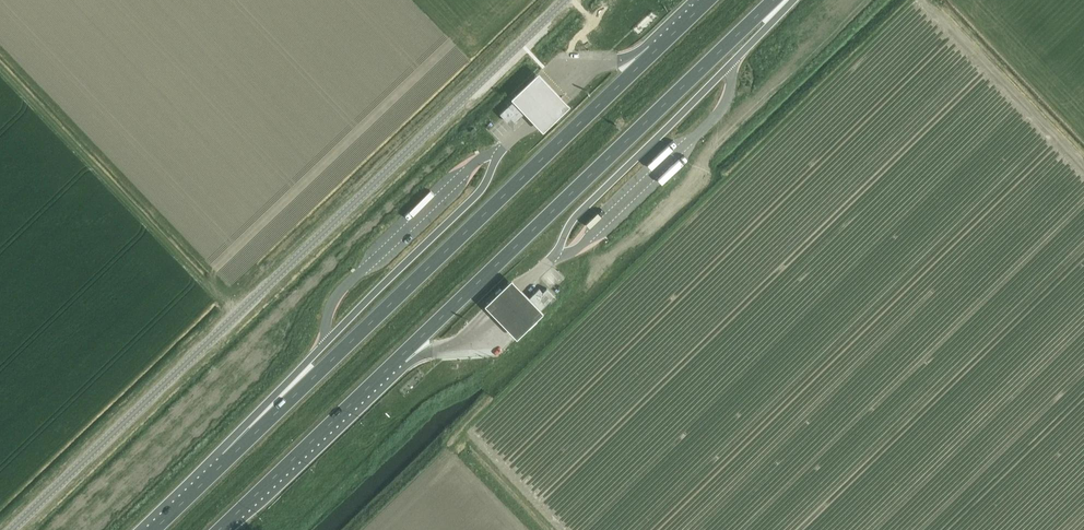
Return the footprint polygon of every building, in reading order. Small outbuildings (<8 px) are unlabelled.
[(538,73),(512,99),(521,108),(530,117),(532,119),(534,121),(544,131),(570,106),(558,94),(550,86),(548,84),(538,73)] [(607,79),(593,92),(598,97),(612,84),(607,79)] [(516,98),(500,113),(508,122),(512,118),(515,121),(527,110),(516,98)] [(422,217),(428,222),(446,203),(441,197),(422,217)] [(382,230),(373,238),(377,243),(386,235),(382,230)] [(511,281),(485,306),(494,315),(507,329),(517,339),(543,314),(524,294),(521,291),(511,281)] [(539,311),(555,296),(547,288),(543,291),(539,288),(528,299),(539,311)]
